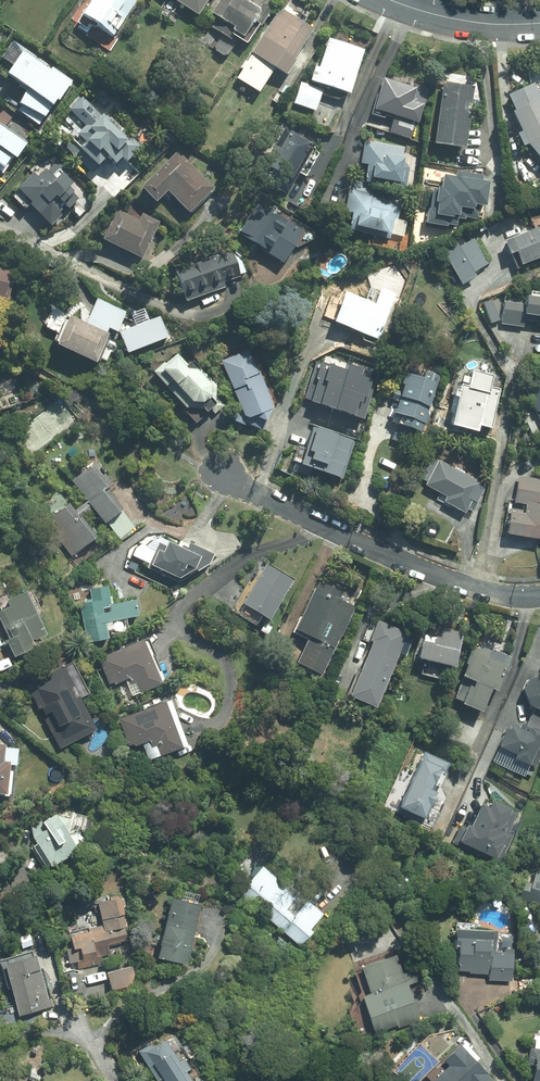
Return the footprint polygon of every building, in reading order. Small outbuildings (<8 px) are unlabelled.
[(82,15),(75,25),(86,33),(93,22),(114,36),(136,2),(133,0),(92,0),(82,15)] [(198,15),(208,0),(174,0),(198,15)] [(210,14),(217,19),(211,27),(234,42),(237,38),(246,44),(269,8),(262,4),(258,10),(243,0),(219,0),(210,14)] [(313,29),(280,8),(236,78),(259,93),(275,67),(286,75),(295,61),(293,60),(313,29)] [(365,50),(329,38),(318,68),(315,67),(310,80),(350,94),(365,50)] [(49,70),(22,52),(7,74),(28,88),(18,103),(21,105),(17,111),(39,126),(70,82),(51,68),(49,70)] [(426,91),(384,77),(374,106),(394,113),(388,130),(410,138),(426,91)] [(444,80),(433,141),(463,147),(474,85),(444,80)] [(526,143),(539,160),(539,98),(533,82),(507,93),(514,109),(511,110),(520,130),(517,132),(523,145),(526,143)] [(321,92),(300,85),(294,104),(315,110),(321,92)] [(118,133),(82,97),(70,110),(86,125),(77,134),(79,135),(66,147),(92,173),(107,158),(114,165),(120,159),(125,164),(142,147),(123,128),(118,133)] [(0,124),(0,173),(3,175),(26,142),(0,124)] [(270,187),(285,195),(314,145),(290,131),(279,148),(274,145),(268,155),(274,158),(268,168),(278,174),(270,187)] [(403,147),(364,140),(360,162),(367,163),(363,180),(405,188),(409,165),(402,157),(403,147)] [(214,186),(177,150),(140,187),(156,202),(166,192),(187,212),(214,186)] [(33,172),(17,188),(30,201),(28,203),(51,226),(78,199),(67,189),(73,184),(67,178),(73,172),(59,157),(38,177),(33,172)] [(431,187),(425,224),(448,227),(449,224),(466,226),(467,217),(480,219),(482,206),(488,207),(491,182),(484,181),(485,175),(458,172),(457,176),(446,175),(444,186),(440,186),(440,188),(431,187)] [(351,212),(347,228),(389,238),(393,218),(397,219),(399,209),(393,201),(366,194),(367,192),(351,188),(345,210),(351,212)] [(302,229),(258,201),(238,234),(281,261),(302,229)] [(115,207),(100,237),(140,257),(159,221),(142,212),(139,219),(115,207)] [(503,239),(508,252),(514,249),(520,263),(539,255),(539,225),(503,239)] [(456,242),(442,250),(461,283),(475,275),(472,271),(487,263),(472,238),(458,246),(456,242)] [(231,249),(174,268),(185,299),(224,286),(222,281),(244,274),(240,259),(235,261),(231,249)] [(5,298),(14,269),(0,265),(0,297),(5,298)] [(344,290),(331,320),(378,338),(396,294),(380,288),(374,303),(344,290)] [(526,294),(524,304),(520,303),(521,297),(505,295),(501,323),(521,325),(523,313),(539,315),(539,296),(526,294)] [(86,322),(68,314),(55,343),(94,361),(108,332),(106,331),(108,327),(116,331),(126,311),(97,298),(86,322)] [(247,416),(252,414),(264,420),(269,408),(268,405),(271,404),(249,348),(221,359),(242,415),(246,413),(247,416)] [(176,351),(153,370),(184,407),(201,407),(204,410),(215,402),(214,384),(193,360),(187,365),(176,351)] [(317,362),(305,396),(363,416),(375,381),(366,378),(368,372),(352,366),(349,373),(317,362)] [(453,411),(450,423),(476,430),(477,425),(489,428),(499,388),(490,386),(493,374),(472,369),(468,385),(461,383),(459,390),(456,389),(450,410),(453,411)] [(427,411),(440,376),(426,371),(423,377),(407,372),(401,391),(394,389),(391,398),(398,400),(391,419),(420,429),(422,422),(425,423),(429,412),(427,411)] [(315,427),(303,463),(342,476),(354,440),(315,427)] [(479,481),(430,454),(417,477),(426,482),(425,484),(446,495),(443,500),(464,512),(471,500),(476,503),(484,488),(477,484),(479,481)] [(96,461),(71,480),(103,521),(121,507),(105,486),(112,481),(96,461)] [(518,474),(513,500),(525,503),(523,513),(511,510),(507,532),(539,538),(539,478),(518,474)] [(68,502),(47,519),(58,533),(55,535),(71,555),(95,535),(68,502)] [(159,542),(149,563),(177,576),(193,567),(198,570),(209,563),(213,554),(189,542),(188,544),(181,540),(179,545),(167,540),(164,544),(159,542)] [(290,583),(263,567),(241,603),(268,619),(290,583)] [(343,592),(319,580),(295,628),(308,635),(294,663),(320,675),(354,606),(340,599),(343,592)] [(84,603),(79,604),(86,642),(107,638),(104,621),(138,615),(135,599),(112,603),(110,595),(108,596),(106,586),(89,589),(90,598),(84,599),(84,603)] [(24,590),(4,599),(7,605),(0,609),(0,623),(7,638),(4,639),(12,656),(32,646),(29,640),(44,633),(24,590)] [(406,632),(378,620),(369,639),(372,640),(348,695),(374,706),(406,632)] [(422,640),(418,657),(453,666),(462,632),(442,627),(440,637),(435,636),(433,642),(422,640)] [(141,638),(98,658),(109,683),(127,675),(131,684),(136,682),(141,693),(161,683),(141,638)] [(463,675),(453,699),(481,711),(491,687),(496,689),(510,657),(492,649),(491,650),(484,647),(483,649),(473,645),(461,675),(463,675)] [(88,693),(71,660),(26,683),(60,747),(94,729),(78,698),(88,693)] [(537,675),(527,679),(522,691),(528,703),(534,706),(524,729),(507,722),(497,745),(514,753),(512,757),(535,767),(539,755),(539,669),(537,675)] [(163,701),(119,718),(129,744),(133,743),(134,745),(148,739),(151,747),(155,745),(159,756),(181,747),(163,701)] [(422,751),(397,805),(424,817),(436,791),(431,789),(440,769),(445,771),(449,763),(422,751)] [(462,825),(453,844),(500,866),(514,837),(507,834),(518,812),(494,801),(492,807),(483,803),(471,829),(462,825)] [(32,846),(46,868),(83,845),(81,842),(83,832),(90,834),(94,815),(59,808),(29,827),(35,835),(32,837),(36,844),(32,846)] [(237,891),(298,945),(311,930),(307,927),(320,913),(306,900),(303,903),(261,865),(237,891)] [(526,898),(539,903),(539,873),(535,871),(526,898)] [(119,896),(96,902),(102,924),(87,928),(88,930),(68,935),(69,939),(64,941),(69,963),(75,961),(77,969),(102,962),(100,955),(109,953),(107,944),(130,939),(119,896)] [(198,904),(170,897),(156,956),(185,963),(198,904)] [(495,929),(455,928),(453,972),(488,974),(488,980),(511,981),(512,948),(494,947),(495,929)] [(369,992),(361,995),(376,1036),(419,1020),(406,985),(418,980),(414,969),(402,973),(395,953),(359,966),(369,992)] [(35,954),(3,963),(18,1015),(50,1006),(35,954)] [(132,965),(107,972),(111,989),(136,982),(132,965)] [(189,1078),(197,1073),(173,1034),(152,1046),(150,1044),(138,1051),(157,1080),(189,1080),(189,1078)] [(458,1043),(424,1075),(430,1080),(492,1080),(493,1080),(458,1043)] [(529,1049),(528,1066),(533,1067),(531,1080),(539,1080),(539,1050),(529,1049)]
